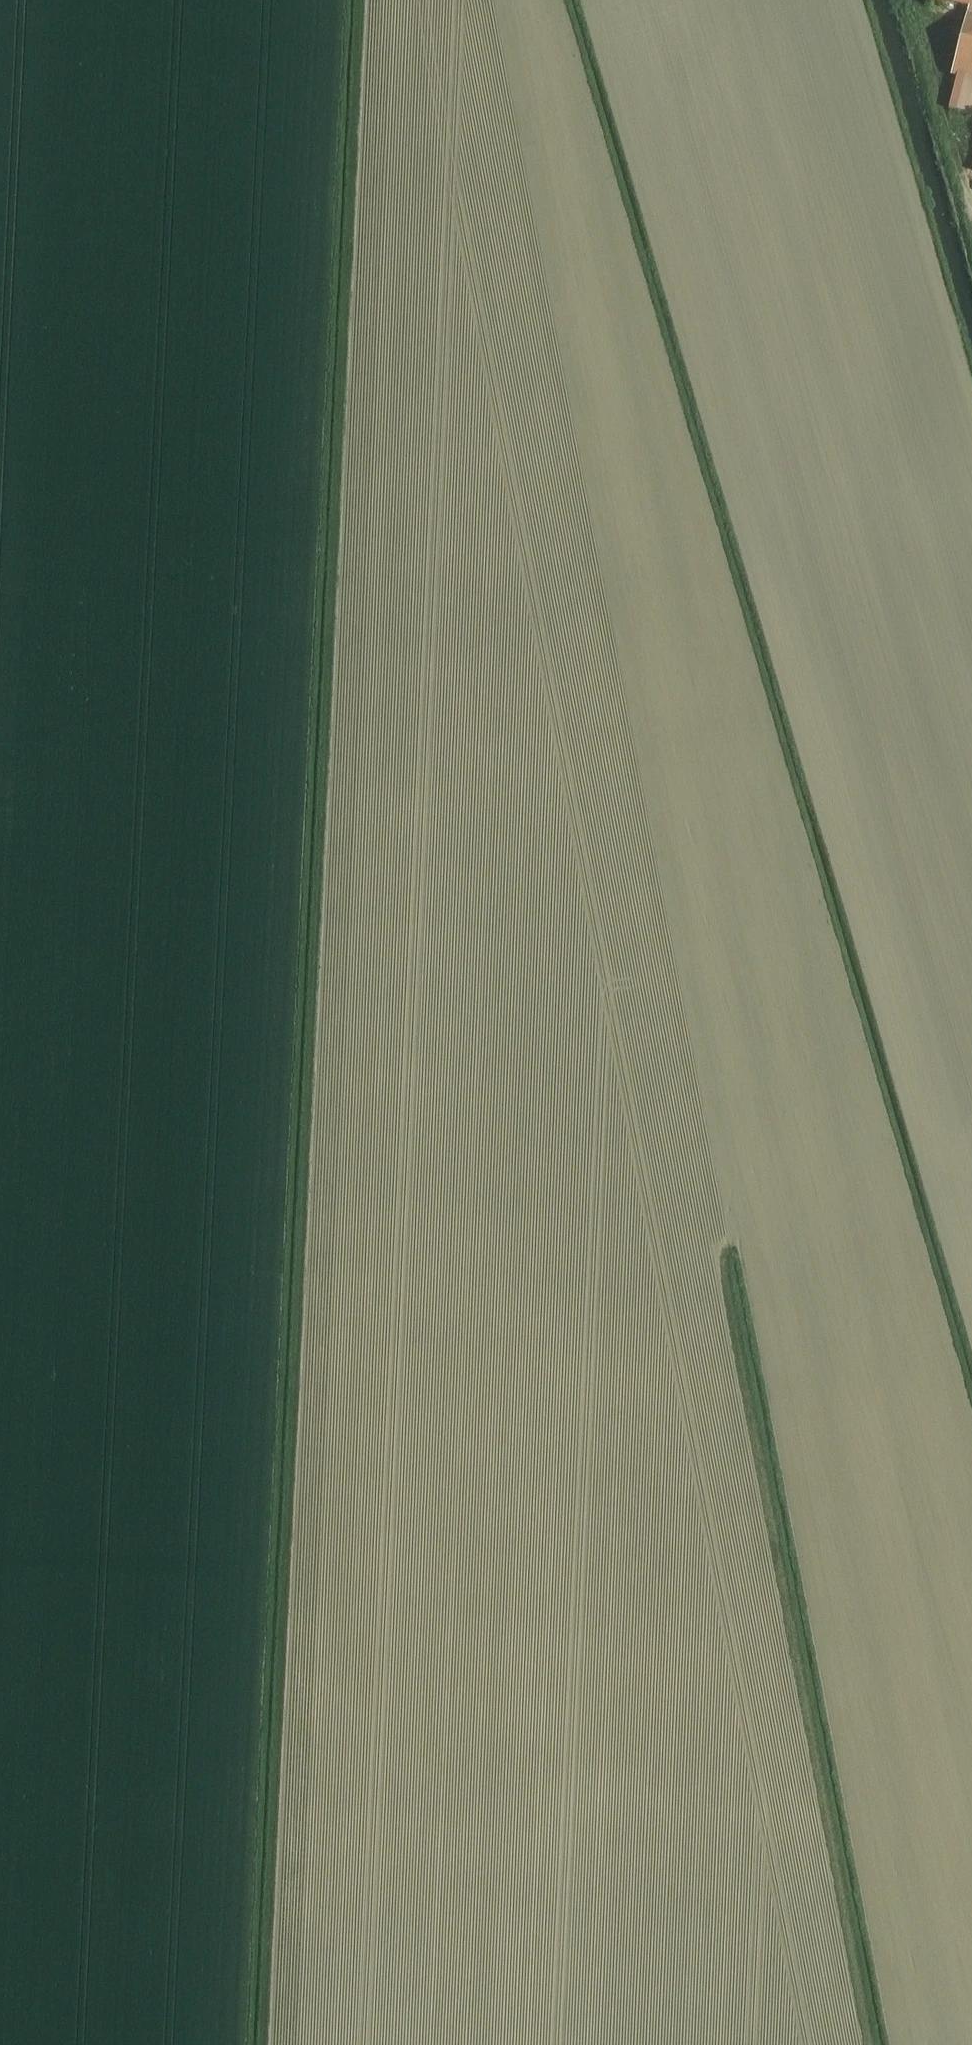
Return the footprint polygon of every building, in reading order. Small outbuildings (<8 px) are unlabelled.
[(969,9),(952,76),(957,78),(949,109),(971,115),(971,0),(935,0),(969,9)]
